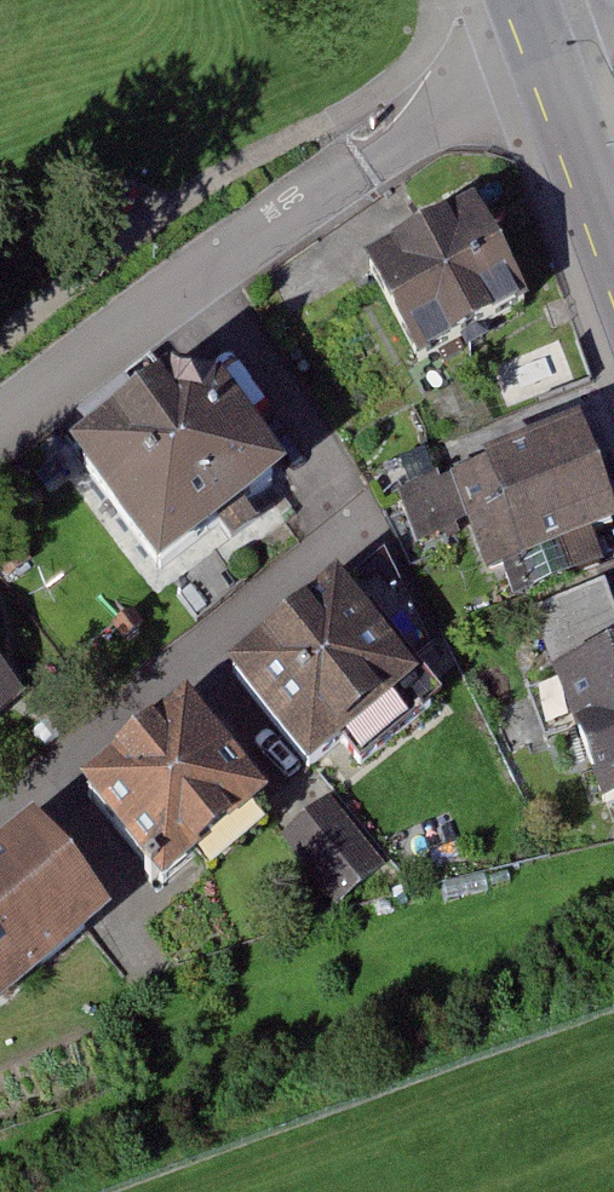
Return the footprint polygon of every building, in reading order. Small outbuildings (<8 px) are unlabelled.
[(524,302),(472,214),(368,274),(420,362),(524,302)] [(166,387),(66,460),(155,583),(221,535),(231,549),(291,506),(216,404),(192,422),(166,387)] [(573,435),(458,478),(497,580),(611,538),(573,435)] [(417,681),(337,587),(230,677),(309,771),(417,681)] [(555,676),(603,804),(613,800),(613,654),(555,676)] [(22,710),(0,684),(0,727),(22,710)] [(188,718),(82,800),(155,894),(262,812),(188,718)] [(329,802),(282,834),(329,903),(376,871),(329,802)] [(112,917),(33,821),(0,848),(0,1010),(112,917)]
